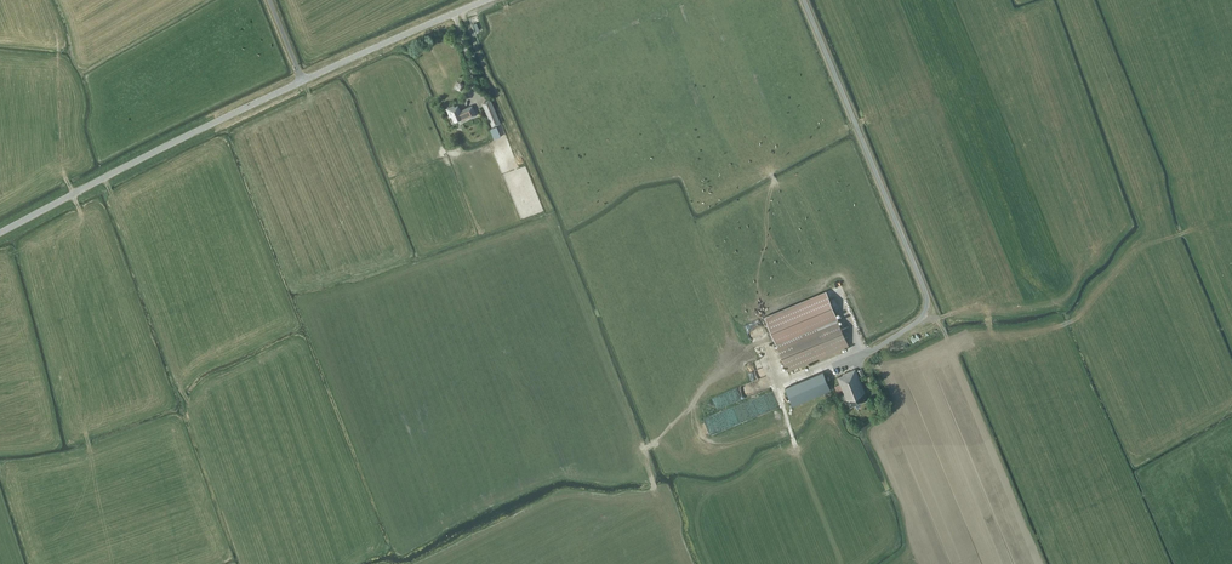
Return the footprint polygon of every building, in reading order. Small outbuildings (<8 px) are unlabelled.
[(501,123),(491,99),(482,103),(492,127),(501,123)] [(460,111),(458,105),(454,107),(454,106),(446,109),(450,115),(452,114),(454,118),(459,116),(460,119),(475,112),(472,106),(460,111)] [(774,343),(788,373),(848,345),(834,316),(774,343)] [(922,333),(918,335),(916,332),(910,336),(914,342),(924,336),(922,333)] [(759,359),(745,365),(752,381),(759,378),(755,370),(762,367),(759,359)] [(848,399),(851,406),(868,399),(855,369),(844,374),(844,375),(838,378),(847,399),(848,399)] [(830,389),(823,372),(785,387),(793,405),(830,389)]
